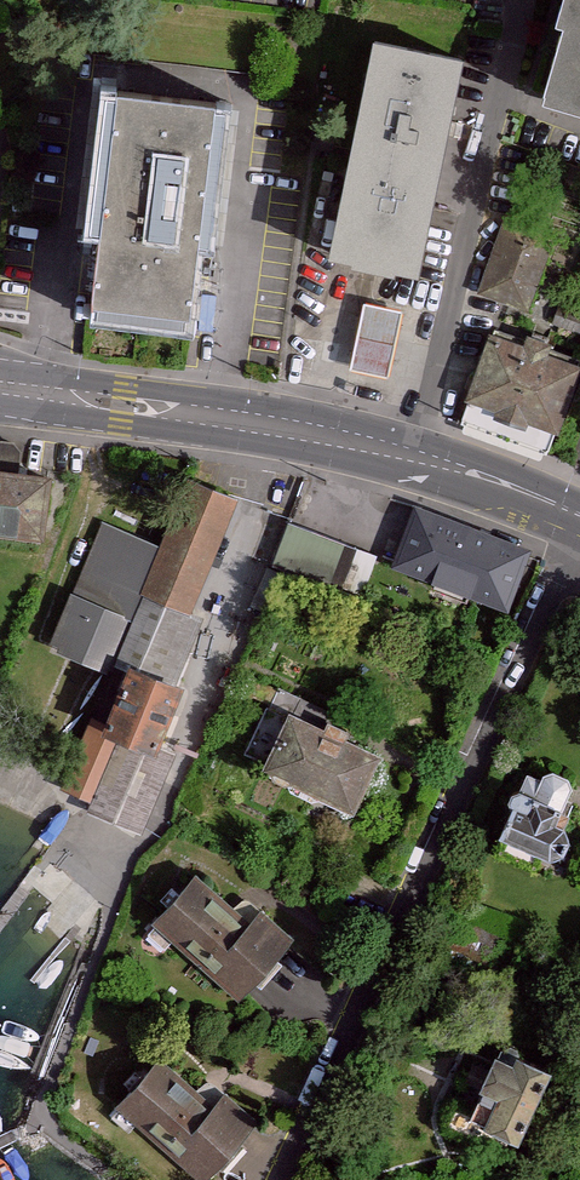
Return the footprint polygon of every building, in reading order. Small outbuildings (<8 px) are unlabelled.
[(539,99),(579,111),(579,0),(566,0),(539,99)] [(464,60),(373,43),(331,263),(422,280),(464,60)] [(218,111),(111,97),(84,311),(191,325),(218,111)] [(508,216),(487,298),(538,311),(559,229),(508,216)] [(361,298),(345,364),(387,374),(403,308),(361,298)] [(464,433),(553,458),(579,371),(490,346),(464,433)] [(0,449),(0,535),(48,541),(56,474),(42,472),(44,454),(0,449)] [(113,674),(144,601),(192,621),(243,501),(195,481),(165,555),(106,530),(55,649),(113,674)] [(535,553),(420,512),(398,575),(513,616),(535,553)] [(272,565),(369,588),(379,546),(283,523),(272,565)] [(94,719),(67,790),(96,801),(90,816),(145,837),(177,754),(160,747),(184,685),(135,666),(112,726),(94,719)] [(379,751),(291,709),(263,767),(351,809),(379,751)] [(548,764),(522,769),(485,829),(542,865),(558,856),(573,841),(568,828),(553,819),(573,787),(570,775),(548,764)] [(210,877),(160,931),(240,1006),(303,939),(270,909),(258,921),(210,877)] [(543,1073),(487,1046),(468,1085),(488,1094),(473,1124),(509,1142),(543,1073)] [(123,1113),(198,1179),(212,1179),(266,1120),(234,1092),(218,1110),(167,1064),(123,1113)]
